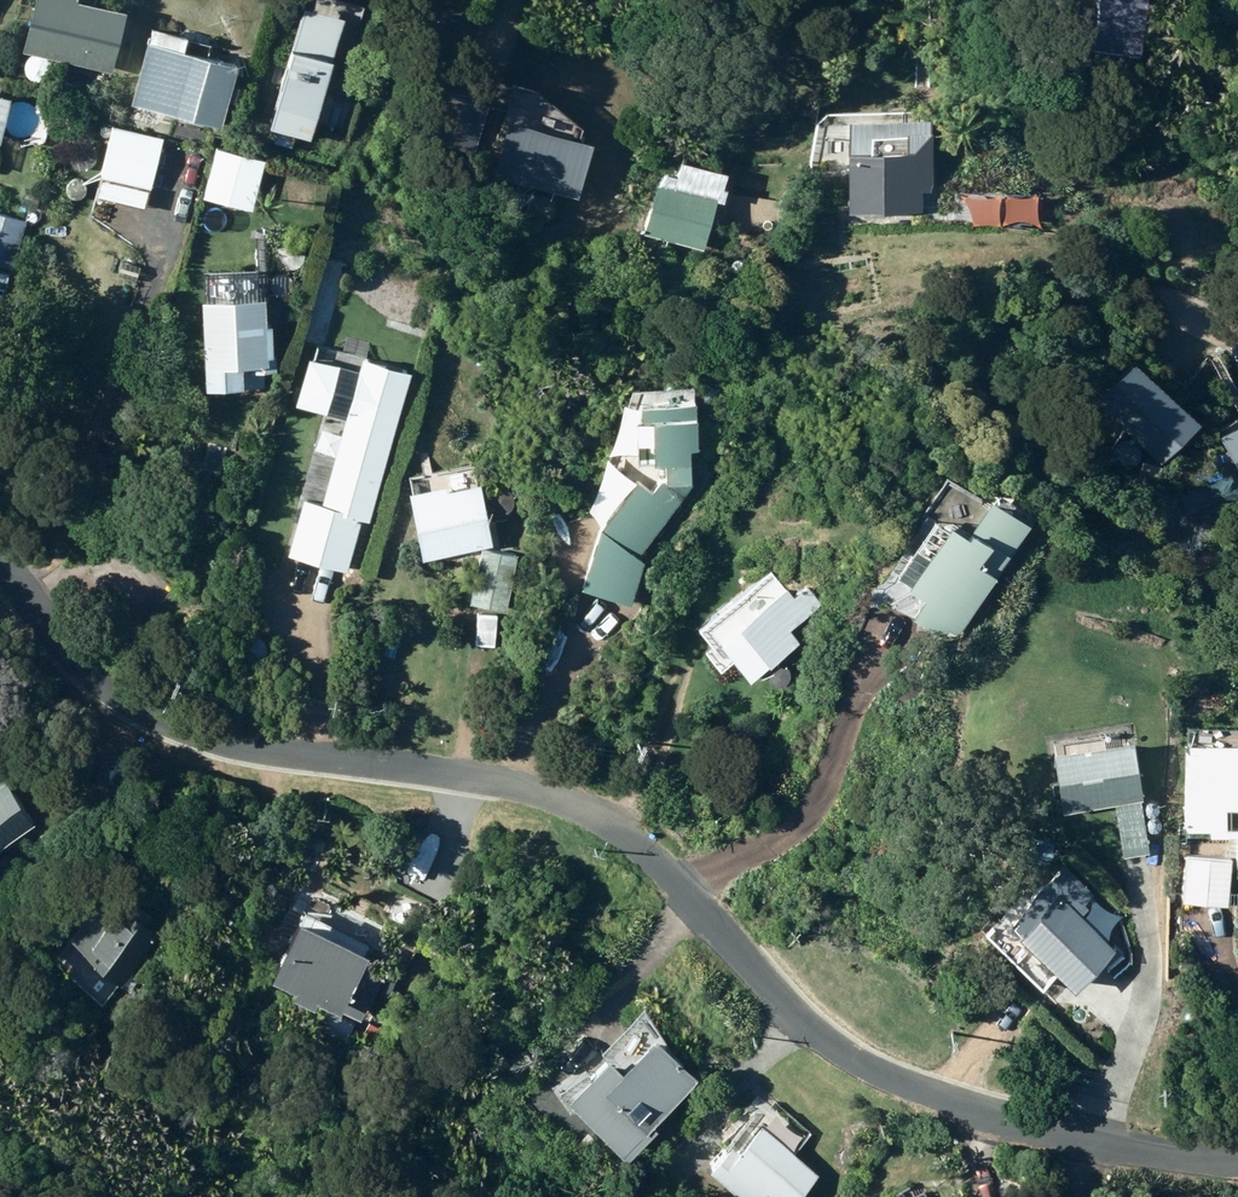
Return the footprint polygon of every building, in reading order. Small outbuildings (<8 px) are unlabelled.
[(112,75),(125,17),(74,6),(75,1),(71,0),(34,0),(21,55),(112,75)] [(1146,0),(1097,0),(1090,55),(1139,62),(1146,0)] [(292,54),(272,132),(310,142),(342,23),(305,13),(294,55),(292,54)] [(151,32),(132,106),(220,130),(236,71),(183,56),(186,41),(151,32)] [(10,103),(0,101),(0,145),(10,103)] [(489,178),(577,201),(590,148),(576,144),(581,127),(551,120),(546,138),(503,127),(489,178)] [(849,126),(849,217),(930,216),(930,126),(849,126)] [(112,128),(94,200),(145,214),(163,141),(112,128)] [(216,150),(202,200),(252,213),(258,190),(273,194),(279,171),(264,167),(265,163),(216,150)] [(644,238),(662,243),(658,260),(684,267),(689,249),(703,253),(716,205),(657,189),(644,238)] [(10,270),(24,225),(0,218),(0,267),(10,270)] [(199,308),(204,373),(267,369),(263,305),(268,305),(266,276),(203,281),(205,308),(199,308)] [(1151,456),(1197,412),(1132,344),(1086,388),(1151,456)] [(367,525),(412,373),(367,360),(323,511),(307,507),(292,559),(343,574),(358,523),(367,525)] [(328,416),(340,371),(315,364),(302,409),(328,416)] [(605,525),(582,593),(628,608),(643,564),(636,562),(690,492),(690,456),(696,457),(696,411),(642,412),(642,428),(637,428),(638,472),(654,472),(654,474),(666,474),(666,486),(661,488),(652,497),(636,487),(605,525)] [(1221,423),(1237,448),(1237,412),(1221,423)] [(408,499),(423,564),(480,552),(469,607),(504,614),(516,558),(482,551),(492,549),(478,488),(449,494),(448,491),(408,499)] [(951,534),(911,595),(927,605),(914,623),(943,642),(949,633),(958,639),(1029,531),(991,506),(966,544),(951,534)] [(720,653),(750,686),(768,669),(770,672),(800,645),(789,634),(821,605),(806,588),(793,599),(787,593),(742,632),(726,614),(698,639),(714,658),(720,653)] [(1233,740),(1233,747),(1235,749),(1187,749),(1187,833),(1237,833),(1237,735),(1233,740)] [(1134,747),(1054,759),(1062,815),(1115,807),(1123,860),(1149,856),(1134,747)] [(35,830),(0,781),(0,854),(35,830)] [(1066,983),(1111,942),(1077,906),(1092,892),(1063,859),(1003,914),(1066,983)] [(1185,861),(1182,906),(1228,908),(1231,864),(1185,861)] [(118,990),(155,940),(119,913),(81,962),(118,990)] [(304,917),(269,989),(294,1002),(291,1005),(312,1015),(315,1009),(339,1021),(366,961),(361,958),(367,947),(304,917)] [(575,1095),(624,1145),(645,1125),(640,1120),(656,1103),(636,1082),(628,1089),(605,1066),(575,1095)] [(761,1131),(717,1184),(732,1196),(802,1196),(818,1178),(761,1131)] [(926,1186),(905,1196),(931,1196),(926,1186)]
